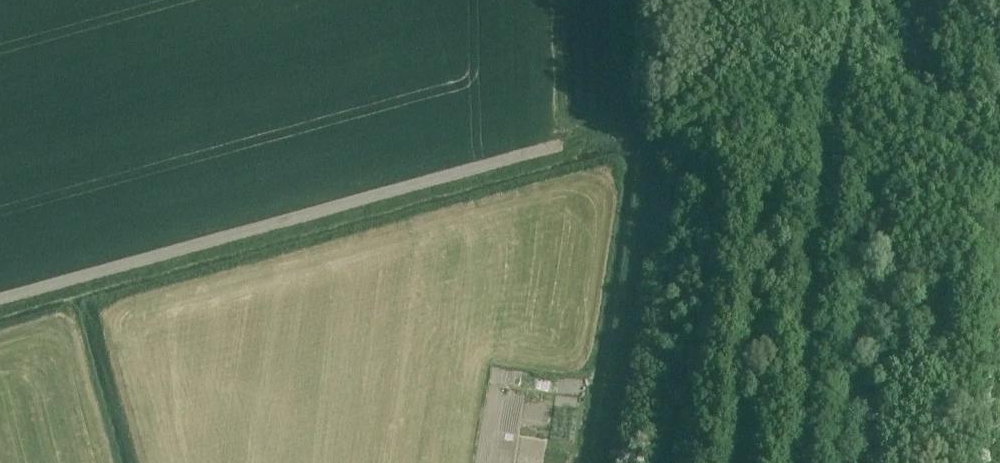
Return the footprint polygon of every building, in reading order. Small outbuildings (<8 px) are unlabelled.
[(576,451),(559,451),(559,462),(576,462),(576,451)]
